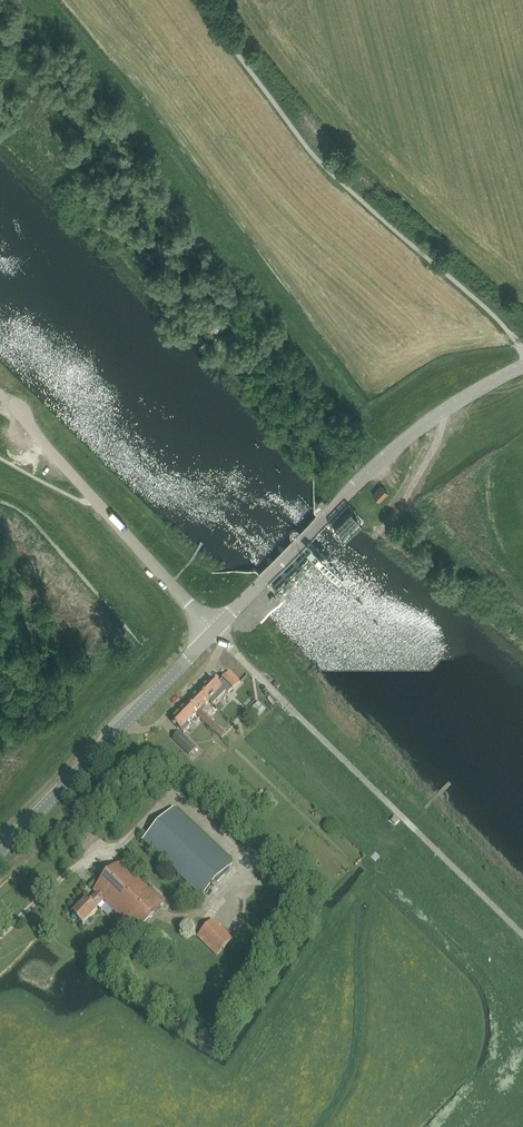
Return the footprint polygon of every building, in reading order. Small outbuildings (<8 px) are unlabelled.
[(378,501),(385,493),(387,492),(380,485),(372,494),(378,501)] [(289,533),(289,539),(312,562),(317,566),(322,567),(326,565),(328,562),(327,559),(321,553),(297,530),(292,530),(289,533)] [(305,569),(283,549),(281,548),(279,548),(278,549),(278,551),(279,553),(300,574),(304,577),(307,579),(310,579),(310,578),(310,575),(309,574),(308,573),(305,569)] [(293,581),(272,561),(270,560),(267,560),(266,561),(267,563),(267,566),(288,586),(293,590),(296,591),(298,590),(298,588),(297,585),(293,581)] [(200,692),(209,701),(213,705),(226,692),(228,694),(232,689),(233,690),(240,683),(229,672),(222,679),(218,684),(213,679),(200,692)] [(200,710),(209,701),(200,692),(188,704),(197,713),(196,714),(219,737),(222,739),(226,735),(224,732),(207,716),(207,717),(200,710)] [(252,706),(259,714),(267,705),(261,698),(252,706)] [(187,723),(196,714),(197,713),(188,704),(171,721),(183,733),(190,726),(187,723)] [(172,739),(189,755),(196,748),(179,731),(172,739)] [(201,896),(232,864),(173,808),(142,840),(201,896)] [(136,932),(164,904),(121,862),(94,891),(96,893),(88,901),(87,899),(72,915),(83,925),(98,910),(96,908),(103,900),(136,932)] [(213,919),(196,936),(216,955),(233,939),(213,919)]
